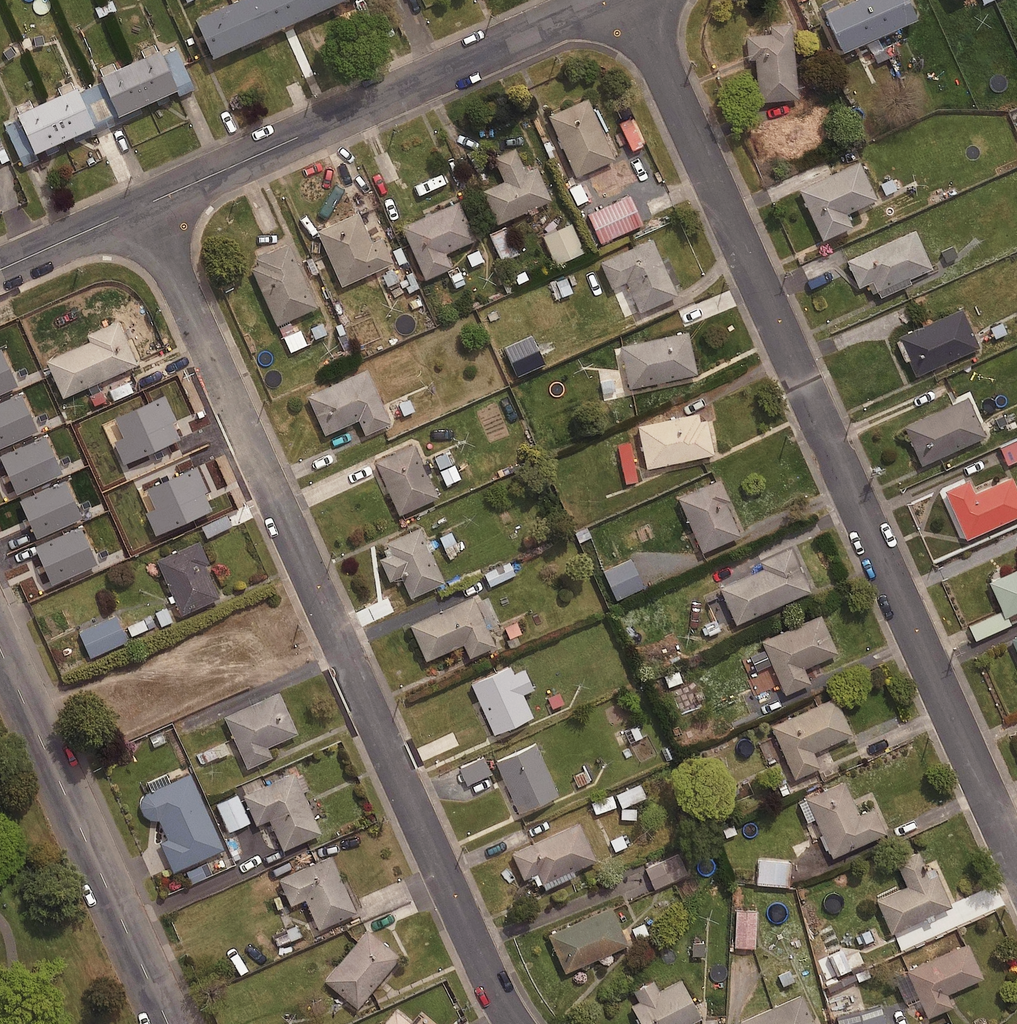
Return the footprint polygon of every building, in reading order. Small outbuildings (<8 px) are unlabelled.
[(190,10),(207,49),(317,0),(213,0),(190,10)] [(859,41),(862,50),(869,47),(875,60),(899,50),(893,38),(901,35),(897,25),(912,18),(904,0),(831,0),(819,5),(839,50),(859,41)] [(795,94),(788,20),(766,22),(767,30),(743,33),(745,55),(752,54),(757,98),(795,94)] [(154,41),(93,68),(111,108),(172,81),(177,94),(194,86),(175,42),(158,49),(154,41)] [(15,152),(87,118),(69,79),(9,107),(14,117),(2,122),(15,152)] [(614,154),(588,94),(549,111),(575,171),(614,154)] [(550,199),(525,133),(492,145),(504,177),(483,185),(496,219),(550,199)] [(873,196),(856,157),(796,184),(819,236),(848,222),(843,209),(873,196)] [(475,235),(459,197),(402,222),(425,274),(451,263),(444,248),(475,235)] [(650,216),(643,199),(617,210),(625,227),(650,216)] [(365,221),(360,209),(318,227),(341,281),(395,259),(377,216),(365,221)] [(583,248),(571,219),(543,231),(555,260),(583,248)] [(517,249),(506,224),(490,230),(501,256),(517,249)] [(844,257),(855,283),(864,279),(868,289),(874,286),(877,293),(908,280),(906,275),(929,265),(912,227),(844,257)] [(676,290),(652,235),(600,257),(611,283),(626,276),(639,307),(676,290)] [(280,322),(287,336),(309,325),(314,336),(325,331),(313,306),(318,304),(287,239),(248,257),(278,322),(280,322)] [(826,278),(819,261),(803,267),(810,284),(826,278)] [(567,272),(554,277),(561,295),(574,290),(567,272)] [(975,345),(958,306),(897,333),(914,372),(975,345)] [(137,359),(118,317),(87,330),(90,337),(46,356),(63,393),(137,359)] [(696,370),(688,328),(621,341),(630,384),(696,370)] [(18,350),(0,358),(0,409),(6,425),(43,410),(18,350)] [(391,419),(366,365),(307,392),(325,430),(358,415),(365,431),(391,419)] [(116,394),(111,382),(86,393),(92,405),(116,394)] [(981,435),(965,396),(901,423),(918,462),(981,435)] [(714,449),(704,407),(638,421),(647,464),(714,449)] [(1000,443),(1007,461),(1016,457),(1016,436),(1000,443)] [(438,493),(415,440),(376,457),(399,510),(438,493)] [(460,476),(450,449),(435,454),(446,482),(460,476)] [(161,489),(148,459),(116,473),(142,532),(181,515),(178,508),(195,500),(186,478),(161,489)] [(742,530),(718,476),(678,494),(702,547),(742,530)] [(1010,479),(975,495),(968,480),(944,491),(967,541),(1016,518),(1016,494),(1010,479)] [(61,519),(53,501),(26,515),(34,532),(61,519)] [(226,510),(200,521),(205,534),(232,523),(226,510)] [(444,578),(419,524),(384,540),(389,550),(379,555),(390,577),(401,572),(411,593),(444,578)] [(452,529),(439,534),(448,554),(461,548),(452,529)] [(211,560),(201,536),(157,555),(181,610),(218,593),(205,563),(211,560)] [(810,586),(791,544),(717,577),(736,619),(810,586)] [(484,571),(490,583),(515,572),(513,568),(523,564),(520,555),(484,571)] [(645,584),(634,557),(606,568),(617,596),(645,584)] [(987,578),(1001,613),(1016,606),(1016,565),(987,578)] [(499,622),(483,588),(411,621),(426,655),(463,639),(470,653),(494,641),(488,627),(499,622)] [(837,649),(821,611),(762,637),(785,690),(810,679),(803,664),(837,649)] [(127,638),(116,613),(80,629),(90,653),(127,638)] [(152,613),(126,624),(131,635),(157,624),(152,613)] [(514,671),(510,660),(471,677),(493,729),(532,712),(521,689),(534,683),(526,665),(514,671)] [(810,679),(815,692),(830,686),(824,670),(809,676),(810,679)] [(297,729),(279,688),(224,712),(247,763),(272,752),(267,742),(297,729)] [(788,704),(781,692),(758,706),(765,718),(788,704)] [(852,730),(836,693),(772,721),(795,774),(819,763),(813,747),(852,730)] [(558,791),(535,739),(496,756),(519,808),(558,791)] [(495,782),(481,757),(461,768),(475,793),(495,782)] [(321,829),(295,768),(243,790),(256,819),(269,814),(282,845),(321,829)] [(191,770),(146,790),(141,799),(142,807),(148,815),(159,817),(167,836),(160,839),(173,868),(225,845),(191,770)] [(859,811),(844,778),(798,798),(807,818),(815,814),(832,852),(886,829),(875,804),(859,811)] [(646,794),(640,781),(616,791),(621,805),(646,794)] [(249,819),(237,791),(217,800),(229,828),(249,819)] [(616,804),(612,793),(591,800),(595,811),(616,804)] [(524,874),(533,870),(538,881),(543,879),(545,884),(574,871),(572,866),(595,856),(579,820),(513,849),(524,874)] [(357,907),(331,851),(279,875),(291,900),(304,894),(319,925),(357,907)] [(688,871),(679,851),(646,865),(654,885),(688,871)] [(925,868),(918,851),(897,859),(907,883),(877,895),(891,928),(896,926),(904,943),(931,932),(923,914),(952,902),(936,863),(925,868)] [(793,859),(759,857),(757,881),(792,883),(793,859)] [(758,883),(742,882),(741,903),(757,904),(758,883)] [(627,941),(610,901),(548,929),(565,968),(627,941)] [(756,908),(734,907),(732,944),(755,944),(756,908)] [(838,974),(866,962),(860,950),(846,956),(824,908),(811,914),(838,974)] [(870,923),(855,929),(861,943),(876,937),(870,923)] [(400,953),(368,926),(324,976),(356,1004),(400,953)] [(983,973),(968,940),(929,956),(927,950),(904,960),(927,1013),(952,1002),(946,989),(983,973)] [(653,976),(633,985),(639,997),(632,1001),(644,1023),(681,1023),(701,1014),(682,976),(659,988),(653,976)] [(768,995),(755,1000),(759,1009),(740,1018),(742,1023),(817,1023),(802,991),(772,1004),(768,995)] [(395,1007),(381,1023),(415,1023),(395,1007)] [(865,1011),(834,1020),(835,1023),(869,1023),(865,1011)]
